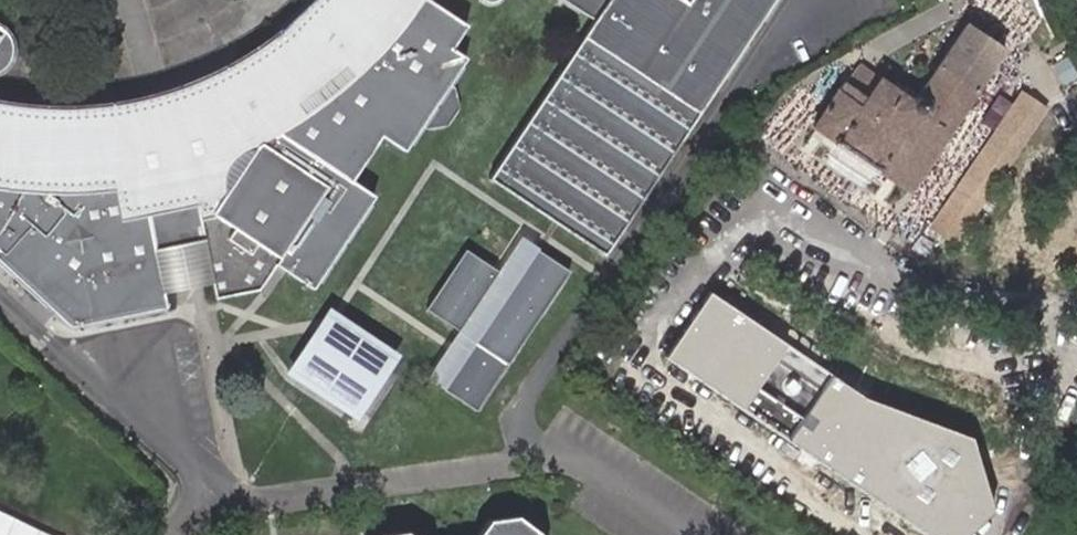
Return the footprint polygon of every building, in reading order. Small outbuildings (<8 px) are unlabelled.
[(284,11),(244,60),(241,65),(238,70),(235,74),(232,79),(229,84),(226,89),(223,94),(222,95),(220,99),(217,104),(214,109),(211,114),(209,119),(206,124),(203,129),(129,143),(125,138),(121,134),(117,130),(112,126),(108,122),(103,118),(98,115),(93,112),(88,110),(82,107),(77,105),(0,92),(0,254),(69,318),(167,299),(163,282),(155,241),(200,232),(209,274),(212,290),(258,279),(281,246),(294,254),(287,265),(302,275),(351,203),(365,181),(350,170),(379,126),(396,136),(402,126),(442,69),(434,63),(451,39),(467,14),(453,0),(295,0),(284,11)] [(592,10),(488,164),(604,241),(621,216),(616,212),(706,77),(711,80),(765,0),(577,0),(592,10)] [(907,185),(1004,44),(965,18),(911,95),(877,71),(863,90),(841,75),(811,116),(832,132),(822,144),(866,175),(876,163),(907,185)] [(4,57),(11,40),(5,23),(0,20),(0,59),(4,57)] [(451,39),(434,63),(442,69),(448,73),(464,48),(451,39)] [(216,89),(222,95),(223,94),(226,89),(229,84),(232,79),(235,74),(238,70),(241,65),(244,60),(216,89)] [(402,126),(409,130),(420,114),(448,73),(442,69),(402,126)] [(448,73),(420,114),(426,118),(445,115),(457,98),(452,78),(448,73)] [(616,212),(621,216),(711,80),(706,77),(616,212)] [(220,99),(222,95),(216,89),(212,92),(147,113),(77,105),(82,107),(88,110),(93,112),(98,115),(103,118),(108,122),(112,126),(117,130),(121,134),(125,138),(129,143),(203,129),(206,124),(209,119),(211,114),(214,109),(217,104),(220,99)] [(1045,110),(1020,94),(930,228),(954,244),(1045,110)] [(402,126),(396,136),(402,140),(409,130),(402,126)] [(351,203),(302,275),(310,280),(372,185),(365,181),(351,203)] [(467,235),(427,293),(475,325),(507,347),(569,255),(537,234),(521,224),(499,257),(467,235)] [(163,282),(209,274),(200,232),(155,241),(163,282)] [(707,293),(666,357),(924,534),(967,534),(991,511),(971,439),(860,397),(707,293)] [(314,327),(291,361),(354,403),(390,350),(336,314),(327,307),(314,327)] [(0,511),(0,534),(56,534),(0,511)] [(544,534),(523,521),(517,518),(492,521),(483,532),(480,534),(544,534)]
